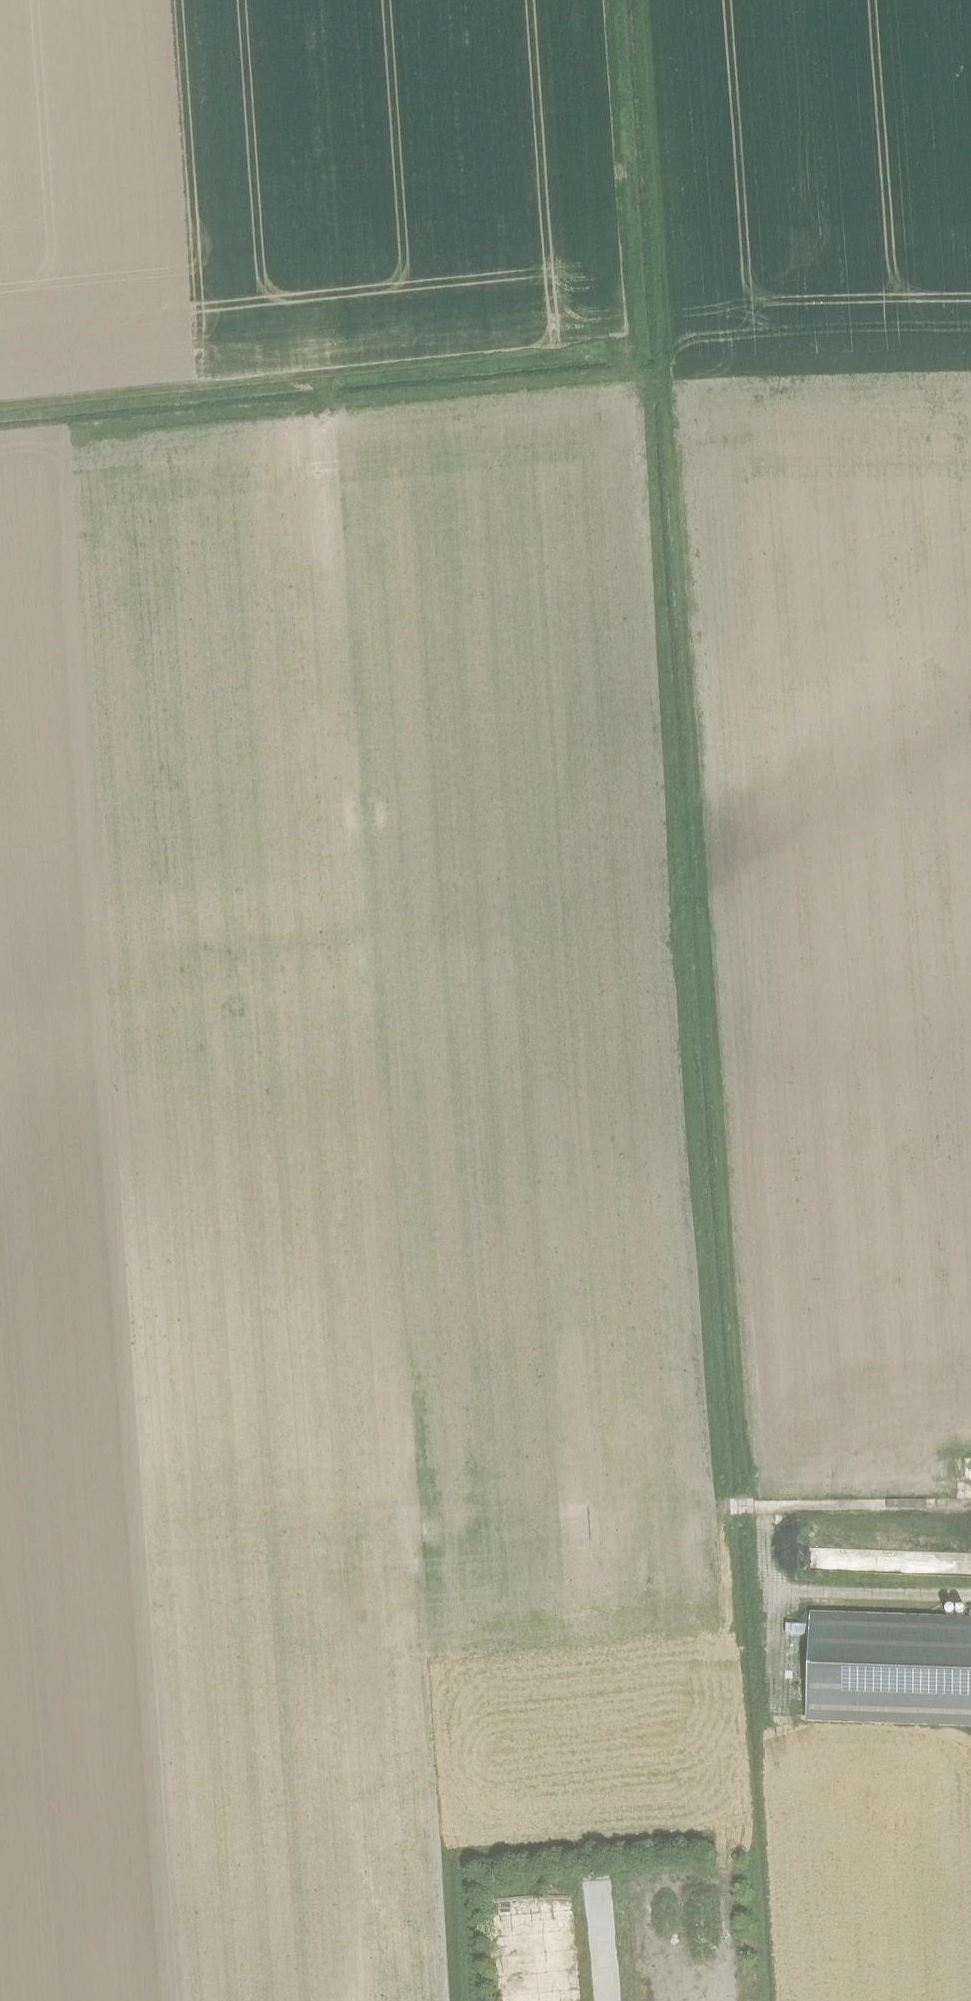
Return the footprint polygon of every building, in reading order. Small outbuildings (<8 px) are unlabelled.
[(810,1617),(807,1722),(970,1727),(970,1615),(970,1623),(810,1617)]
